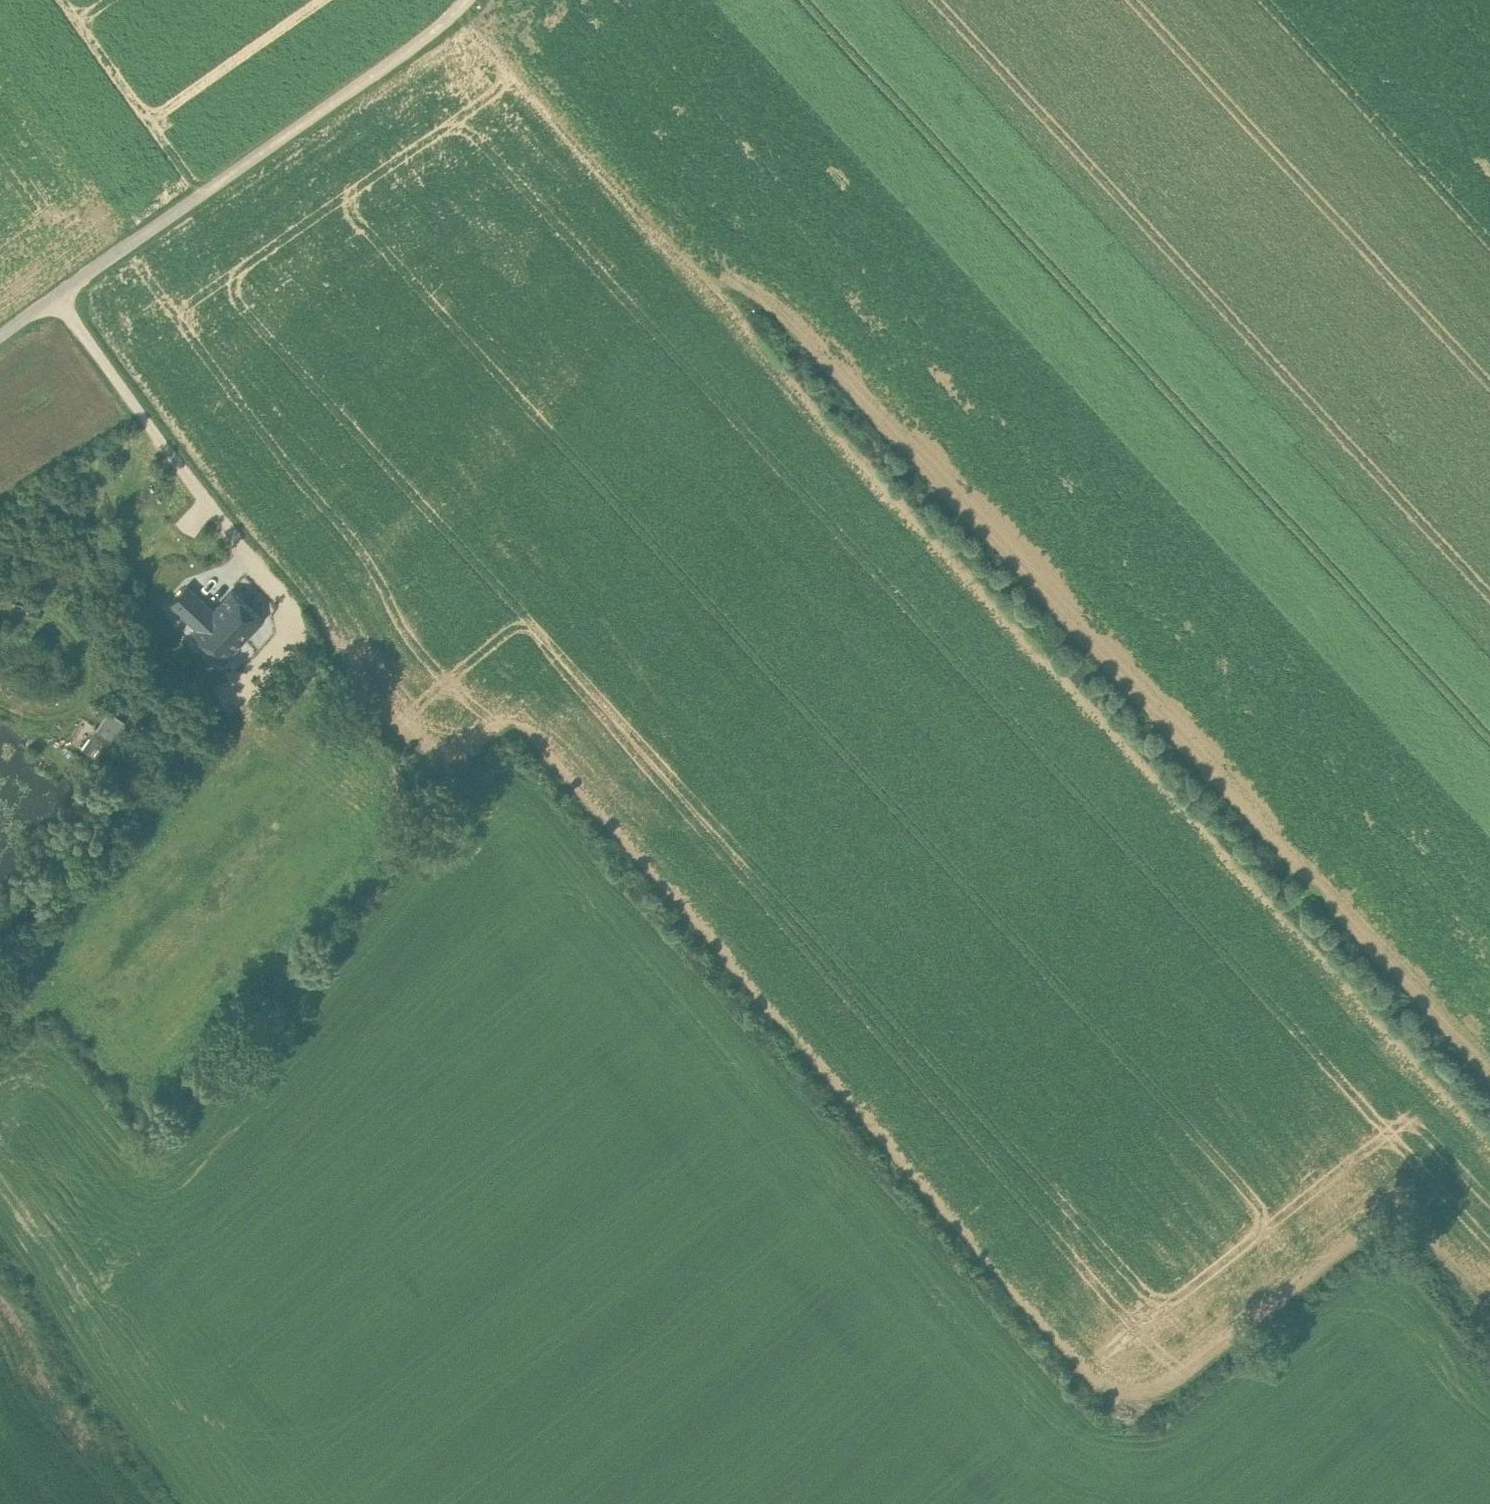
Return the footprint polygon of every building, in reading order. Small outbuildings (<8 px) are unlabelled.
[(214,607),(187,582),(171,600),(182,610),(197,625),(214,607)] [(197,625),(193,628),(224,658),(263,617),(233,588),(214,607),(197,625)] [(182,610),(171,600),(162,609),(173,619),(182,610)] [(81,744),(97,755),(122,718),(106,707),(81,744)]
